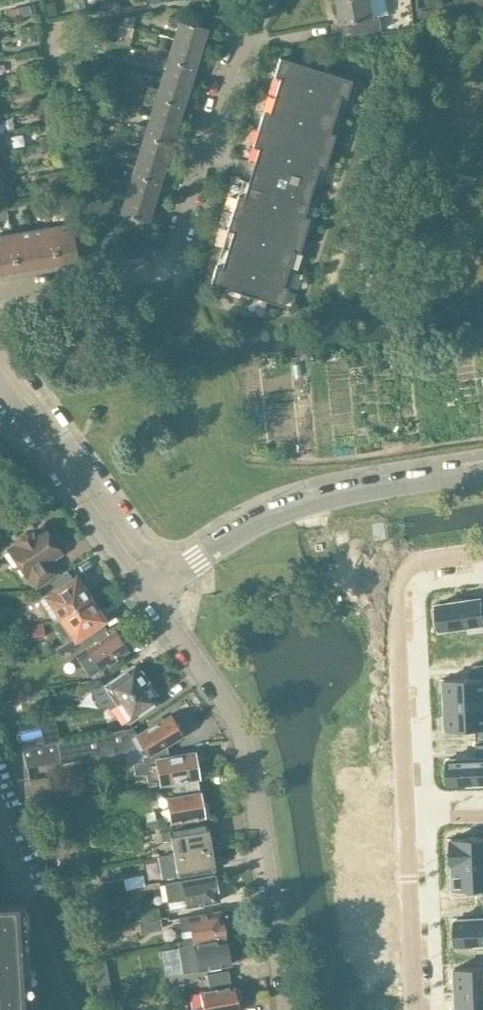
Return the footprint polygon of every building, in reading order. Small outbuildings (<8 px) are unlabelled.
[(341,23),(374,18),(374,17),(371,0),(337,0),(341,23)] [(466,9),(465,0),(464,0),(449,3),(450,12),(466,9)] [(482,7),(482,0),(471,0),(473,8),(482,7)] [(45,4),(47,16),(56,15),(54,2),(45,4)] [(428,16),(444,13),(442,4),(439,4),(427,6),(428,16)] [(30,13),(29,6),(17,8),(18,15),(30,13)] [(132,26),(134,16),(120,18),(119,23),(132,26)] [(177,27),(174,40),(199,48),(206,28),(180,20),(181,19),(169,16),(167,24),(177,27)] [(374,18),(341,23),(343,36),(382,29),(379,16),(374,17),(374,18)] [(109,23),(107,31),(118,34),(120,25),(109,23)] [(20,28),(21,35),(34,33),(32,26),(20,28)] [(34,33),(21,35),(23,42),(35,40),(34,33)] [(83,34),(80,45),(89,48),(92,37),(83,34)] [(193,68),(199,48),(174,40),(170,51),(160,48),(149,45),(146,52),(157,55),(157,57),(193,68)] [(193,68),(157,57),(155,63),(166,66),(162,78),(188,86),(193,68)] [(72,58),(69,71),(77,73),(80,60),(72,58)] [(351,80),(279,58),(274,76),(279,77),(268,113),(263,111),(252,145),(258,147),(243,197),(237,195),(226,229),(232,231),(221,266),(215,265),(210,283),(282,305),(288,287),(282,285),(293,250),(299,251),(309,217),(304,215),(308,201),(318,204),(324,183),(314,180),(319,166),(324,168),(335,133),(329,132),(340,96),(346,98),(351,80)] [(32,63),(20,65),(21,72),(33,70),(32,63)] [(33,70),(21,72),(23,80),(35,78),(33,70)] [(57,72),(57,80),(68,80),(68,72),(57,72)] [(188,86),(162,78),(159,89),(148,86),(146,94),(182,105),(188,86)] [(132,90),(142,93),(145,84),(134,81),(132,90)] [(182,105),(146,94),(143,101),(154,105),(150,117),(176,125),(182,105)] [(77,111),(80,98),(71,96),(68,110),(77,111)] [(33,100),(34,107),(46,105),(45,98),(33,100)] [(46,105),(34,107),(36,115),(48,112),(46,105)] [(176,125),(150,117),(147,127),(136,124),(134,133),(170,144),(176,125)] [(65,140),(76,144),(79,136),(68,133),(65,140)] [(170,144),(134,133),(132,140),(142,143),(139,154),(164,162),(170,144)] [(40,137),(42,144),(54,141),(53,134),(40,137)] [(54,141),(42,144),(43,151),(55,149),(54,141)] [(72,146),(70,153),(76,155),(78,148),(72,146)] [(164,162),(139,154),(135,166),(125,162),(122,170),(158,182),(164,162)] [(71,166),(73,177),(82,175),(79,165),(71,166)] [(158,182),(122,170),(120,178),(130,181),(127,194),(152,201),(158,182)] [(47,173),(48,180),(60,178),(59,171),(47,173)] [(11,186),(10,177),(0,179),(0,188),(11,186)] [(60,178),(48,180),(50,188),(62,185),(60,178)] [(0,188),(0,220),(8,218),(6,207),(5,207),(3,198),(13,196),(11,186),(0,188)] [(152,201),(127,194),(123,204),(113,201),(110,210),(147,220),(152,201)] [(57,203),(48,205),(49,212),(59,210),(57,203)] [(37,214),(49,212),(48,205),(35,207),(37,214)] [(71,223),(51,227),(57,262),(77,259),(71,223)] [(51,227),(31,230),(37,266),(57,262),(51,227)] [(31,230),(9,234),(15,269),(37,266),(31,230)] [(15,269),(9,234),(0,235),(0,272),(15,269)] [(120,247),(130,245),(129,237),(119,239),(120,247)] [(91,410),(88,416),(95,419),(98,413),(91,410)] [(20,535),(19,540),(13,543),(14,544),(7,549),(26,577),(28,576),(36,587),(57,572),(49,561),(61,553),(42,525),(35,530),(35,529),(29,533),(25,532),(20,535)] [(79,586),(74,579),(73,579),(67,570),(41,588),(52,604),(44,609),(53,622),(61,617),(91,596),(82,584),(79,586)] [(101,619),(97,612),(100,609),(91,596),(61,617),(53,622),(66,642),(54,649),(57,653),(76,650),(84,645),(78,635),(101,619)] [(432,609),(434,623),(437,622),(438,631),(464,627),(466,636),(482,633),(482,605),(482,597),(434,604),(435,609),(432,609)] [(86,648),(77,655),(90,675),(100,668),(127,650),(126,648),(127,644),(124,639),(119,638),(113,630),(86,648)] [(439,679),(440,691),(443,691),(444,704),(482,702),(482,664),(472,665),(473,677),(443,679),(439,679)] [(103,685),(115,703),(148,681),(140,669),(137,671),(133,665),(103,685)] [(148,681),(115,703),(128,722),(158,702),(154,696),(157,693),(148,681)] [(31,705),(29,693),(0,698),(0,710),(31,705)] [(441,717),(442,729),(445,729),(475,728),(476,741),(482,740),(482,702),(444,704),(445,717),(441,717)] [(166,745),(182,735),(182,734),(183,729),(179,724),(175,723),(170,714),(136,734),(132,727),(130,729),(118,731),(96,735),(55,743),(23,749),(26,766),(60,760),(60,762),(72,760),(113,752),(113,753),(128,750),(135,746),(141,755),(166,745)] [(47,727),(46,718),(18,724),(20,733),(16,733),(19,750),(23,749),(55,743),(53,731),(41,734),(40,729),(47,727)] [(447,758),(448,785),(482,784),(482,744),(476,744),(477,757),(447,758)] [(168,757),(166,745),(141,755),(141,756),(143,769),(148,768),(150,785),(197,777),(193,753),(168,757)] [(166,797),(171,823),(204,817),(207,812),(205,802),(201,799),(197,779),(172,783),(173,791),(183,790),(184,793),(166,797)] [(213,845),(211,836),(207,833),(205,824),(142,835),(143,842),(162,838),(163,841),(171,839),(174,853),(213,845)] [(447,839),(447,851),(451,850),(452,864),(482,862),(482,837),(447,839)] [(213,845),(174,853),(178,875),(213,869),(212,860),(215,856),(213,845)] [(29,988),(29,985),(20,986),(19,970),(28,970),(26,945),(26,942),(17,943),(16,927),(25,926),(23,902),(14,903),(0,860),(0,1009),(30,1009),(29,988)] [(448,877),(449,889),(468,888),(482,887),(482,896),(482,862),(452,864),(452,877),(448,877)] [(108,865),(86,870),(90,885),(111,881),(108,865)] [(214,875),(164,883),(167,901),(185,898),(186,906),(219,900),(217,890),(219,886),(218,880),(215,877),(214,875)] [(220,910),(180,917),(184,943),(225,936),(224,933),(227,930),(226,923),(222,921),(220,910)] [(161,924),(160,918),(137,922),(138,928),(161,924)] [(454,919),(456,945),(460,945),(460,949),(474,948),(474,944),(482,944),(482,918),(454,919)] [(225,937),(178,946),(182,972),(230,964),(229,961),(232,958),(231,951),(227,948),(225,937)] [(454,968),(455,993),(482,991),(482,966),(454,968)] [(229,984),(227,971),(207,974),(207,976),(183,980),(185,990),(193,989),(193,990),(209,987),(209,988),(229,984)] [(203,1009),(238,1009),(236,999),(240,999),(237,987),(234,988),(233,985),(200,991),(203,1009)] [(455,993),(456,1009),(482,1009),(482,991),(455,993)]
